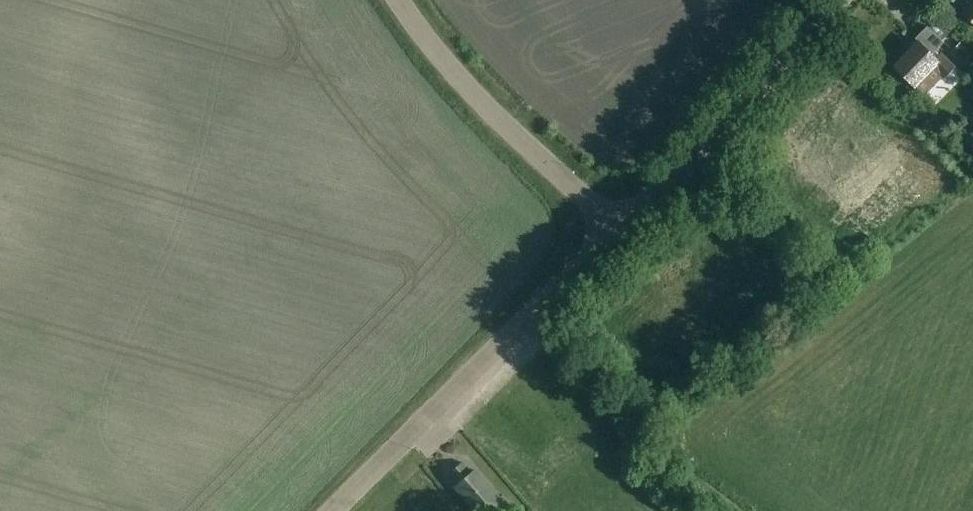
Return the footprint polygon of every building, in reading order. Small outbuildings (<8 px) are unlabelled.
[(846,1),(859,15),(874,1),(873,0),(847,0),(846,1)] [(960,14),(972,24),(972,0),(960,14)] [(893,66),(914,85),(923,94),(942,76),(944,78),(955,67),(940,53),(938,55),(933,50),(940,42),(941,42),(942,41),(926,25),(925,27),(926,28),(915,39),(917,41),(893,66)] [(972,71),(972,53),(962,42),(953,52),(972,71)] [(831,141),(855,114),(829,92),(805,119),(831,141)] [(793,105),(763,134),(787,159),(817,129),(793,105)] [(861,163),(881,139),(857,118),(836,142),(861,163)] [(512,508),(502,496),(498,499),(474,471),(471,474),(461,463),(449,473),(455,480),(458,484),(455,487),(476,510),(508,510),(512,508)]
